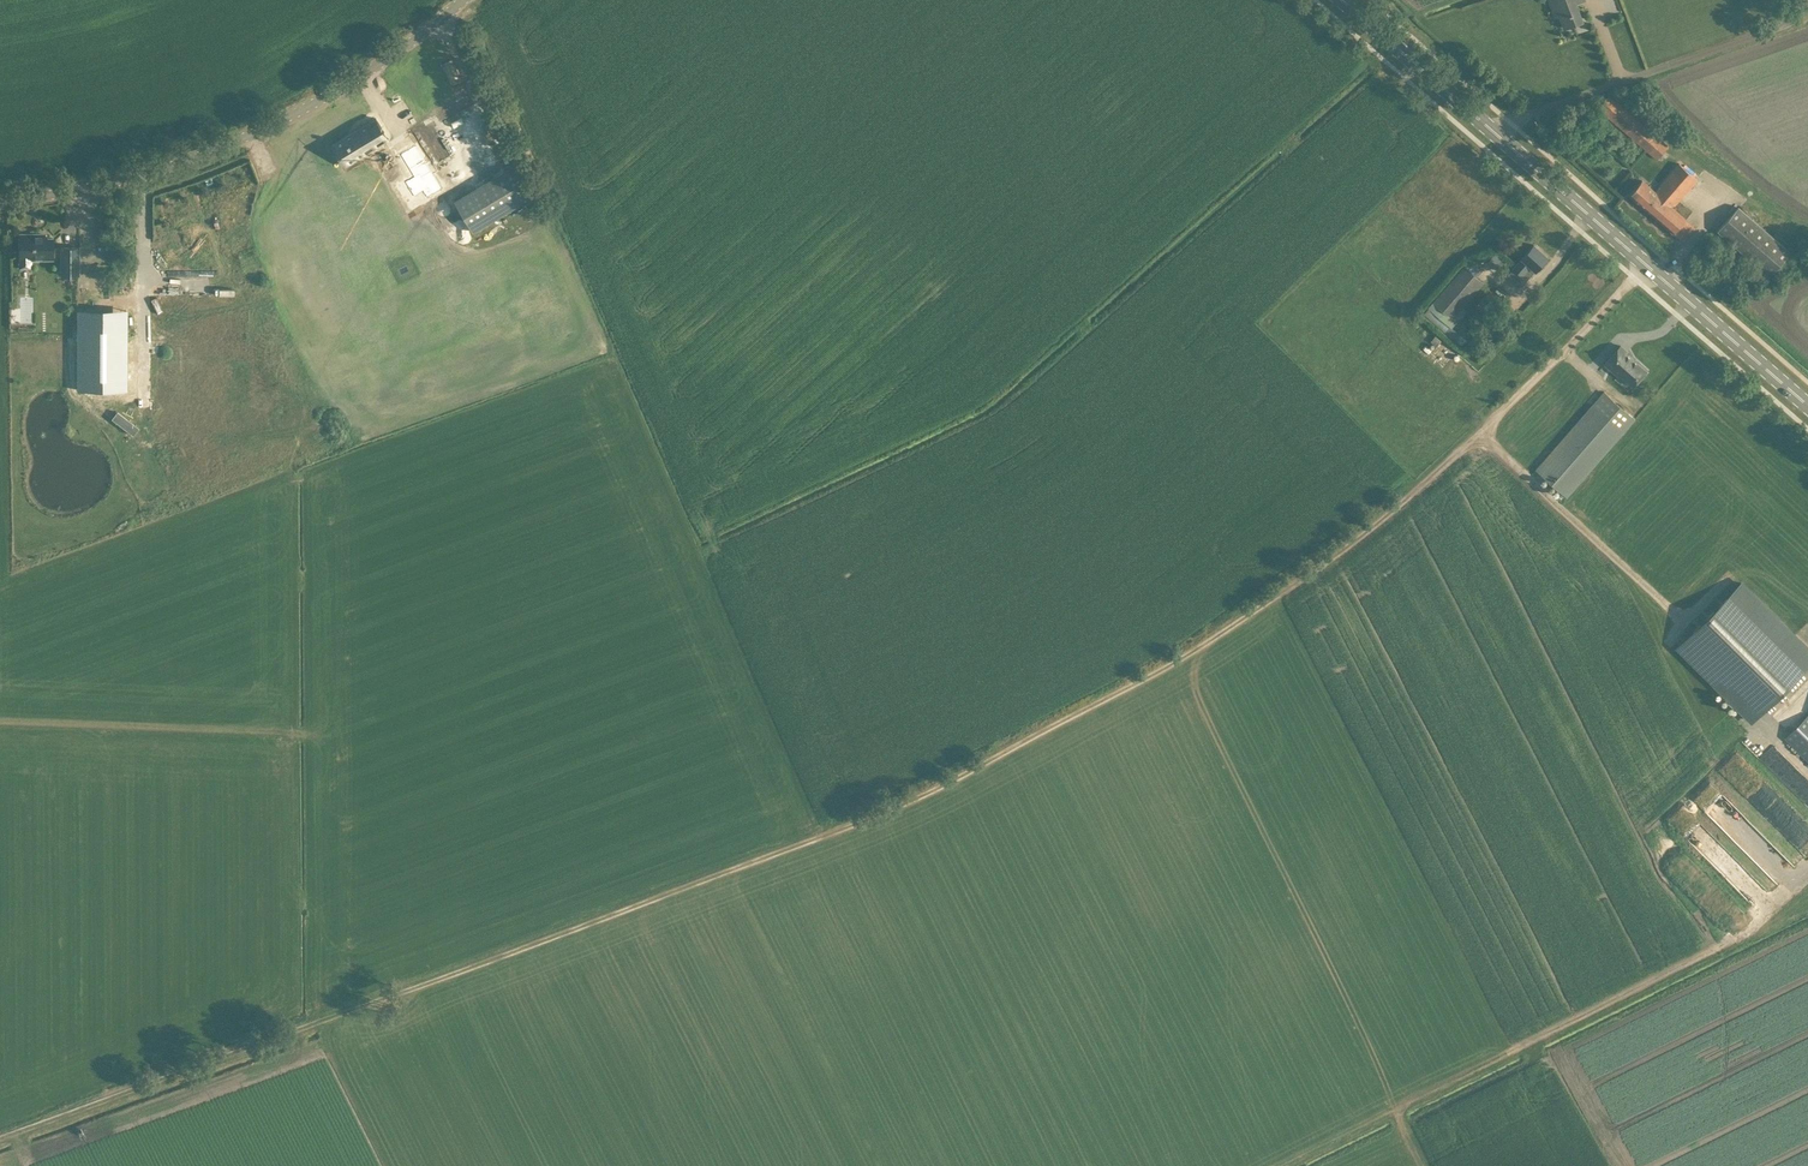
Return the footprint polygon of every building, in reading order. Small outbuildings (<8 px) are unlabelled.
[(1554,11),(1558,10),(1560,15),(1565,28),(1574,24),(1583,21),(1578,10),(1577,5),(1576,3),(1585,0),(1549,0),(1554,11)] [(454,58),(444,63),(454,84),(465,79),(454,58)] [(1598,108),(1655,156),(1658,159),(1669,146),(1609,95),(1598,108)] [(345,169),(390,141),(378,122),(333,149),(345,169)] [(416,152),(401,161),(415,183),(406,188),(415,203),(424,198),(428,204),(443,195),(416,152)] [(455,200),(474,232),(534,196),(515,164),(455,200)] [(1680,201),(1698,180),(1680,164),(1656,191),(1643,179),(1630,195),(1674,232),(1692,211),(1680,201)] [(1738,206),(1726,221),(1718,230),(1770,275),(1790,252),(1738,206)] [(78,276),(78,259),(78,247),(62,247),(62,248),(53,248),(53,237),(38,238),(38,236),(36,234),(19,234),(19,246),(19,260),(53,260),(53,257),(60,257),(60,276),(78,276)] [(1514,268),(1507,276),(1517,286),(1522,285),(1536,269),(1537,268),(1548,256),(1534,244),(1522,257),(1523,258),(1514,267),(1514,268)] [(1467,311),(1463,308),(1484,283),(1464,265),(1428,307),(1451,328),(1455,323),(1456,324),(1467,311)] [(1498,332),(1512,317),(1501,307),(1486,324),(1491,328),(1492,327),(1498,332)] [(126,312),(78,312),(78,384),(126,384),(126,312)] [(1646,370),(1627,353),(1628,351),(1621,345),(1605,364),(1619,376),(1621,374),(1633,386),(1646,370)] [(1636,419),(1603,391),(1535,469),(1567,498),(1636,419)] [(112,418),(133,434),(139,427),(117,411),(112,418)] [(1796,632),(1743,579),(1675,647),(1717,689),(1751,723),(1807,666),(1807,644),(1796,632)] [(1784,738),(1807,762),(1807,714),(1784,738)]
